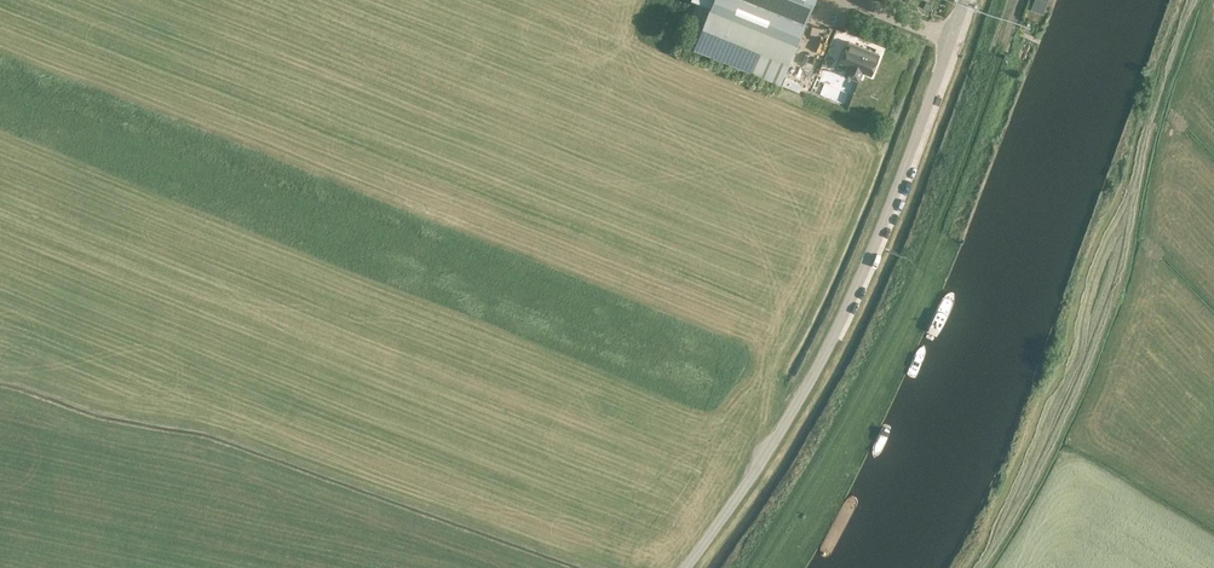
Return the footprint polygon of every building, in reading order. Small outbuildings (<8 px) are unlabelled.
[(781,82),(806,20),(758,0),(713,0),(694,47),(781,82)] [(806,20),(814,0),(758,0),(806,20)] [(1032,9),(1044,13),(1049,0),(1035,0),(1032,9)] [(863,70),(871,74),(879,54),(849,41),(841,61),(849,65),(845,74),(859,79),(863,70)] [(802,83),(785,77),(783,83),(800,90),(802,83)]
